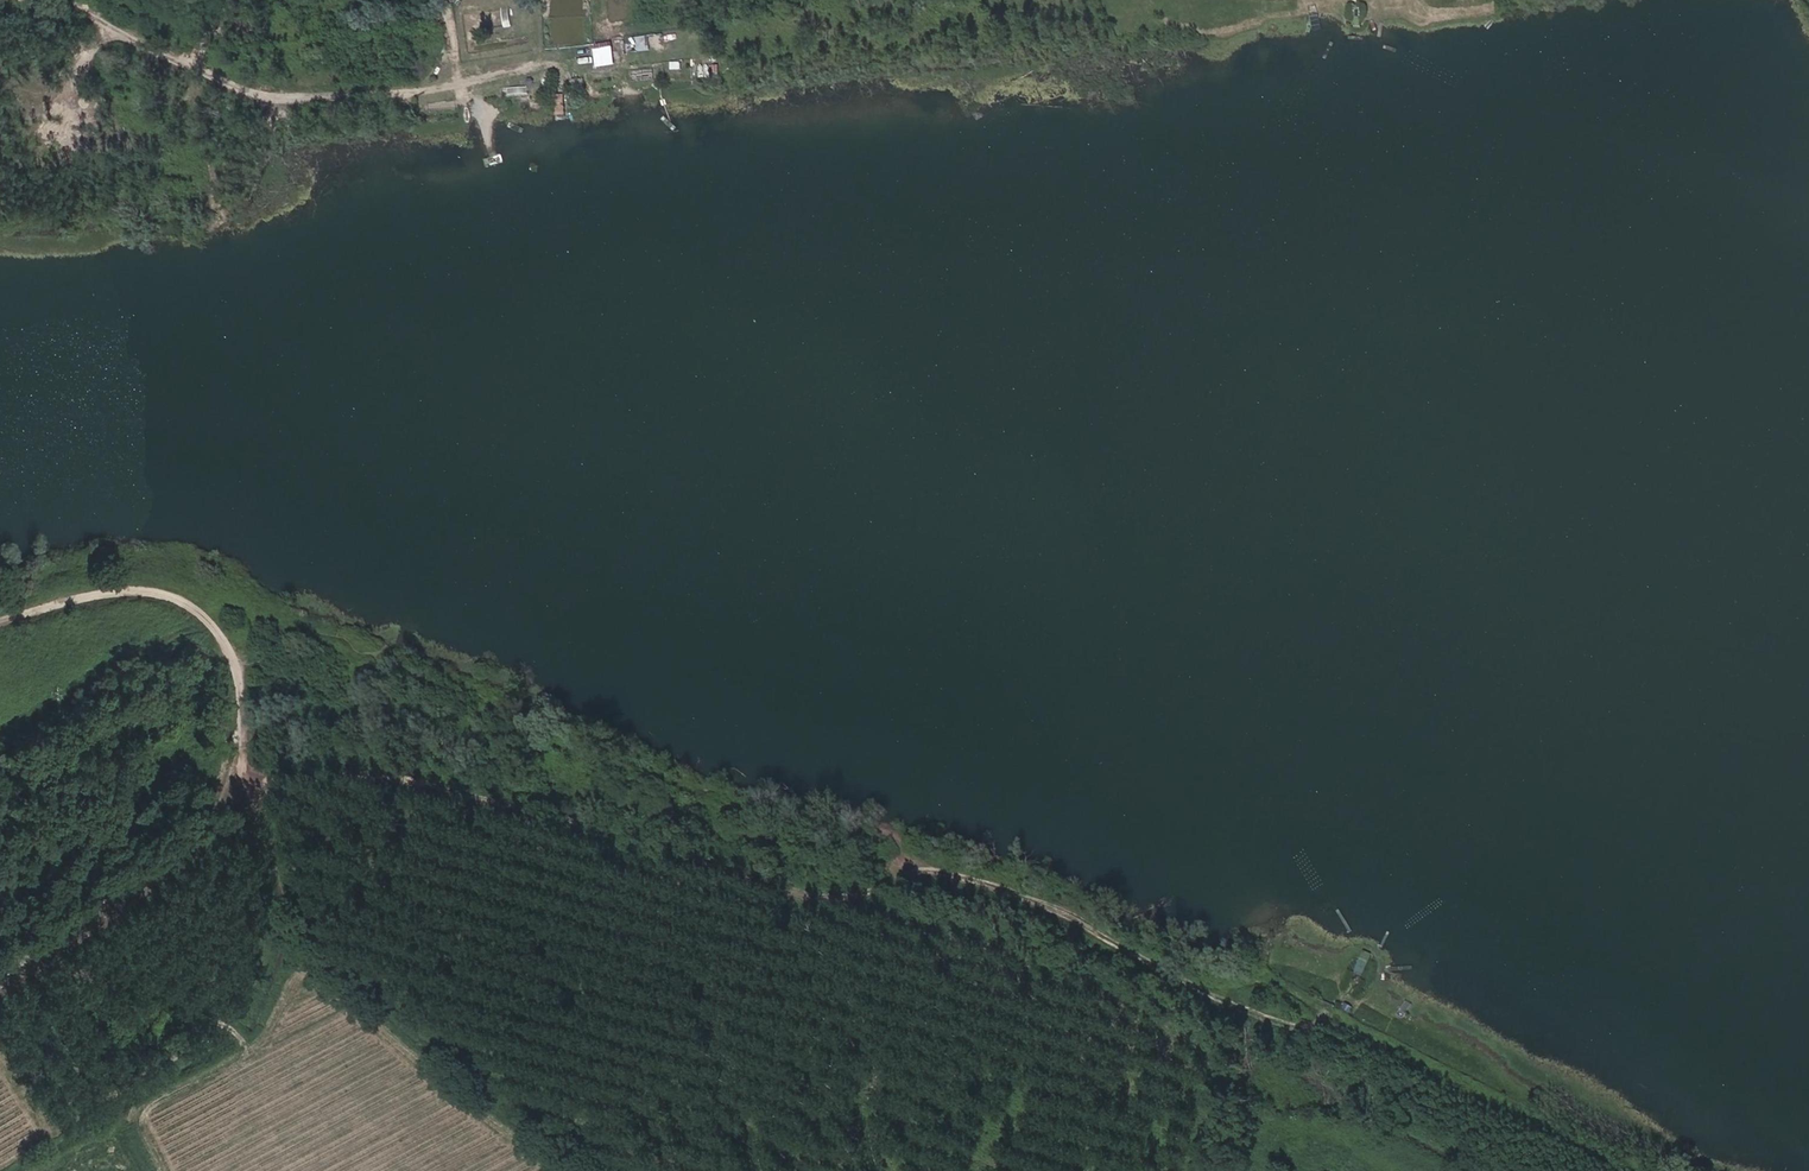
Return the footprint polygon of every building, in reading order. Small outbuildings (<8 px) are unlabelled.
[(614,46),(594,49),(597,68),(617,64),(614,46)] [(1224,231),(1221,223),(1211,226),(1214,233),(1224,231)]
